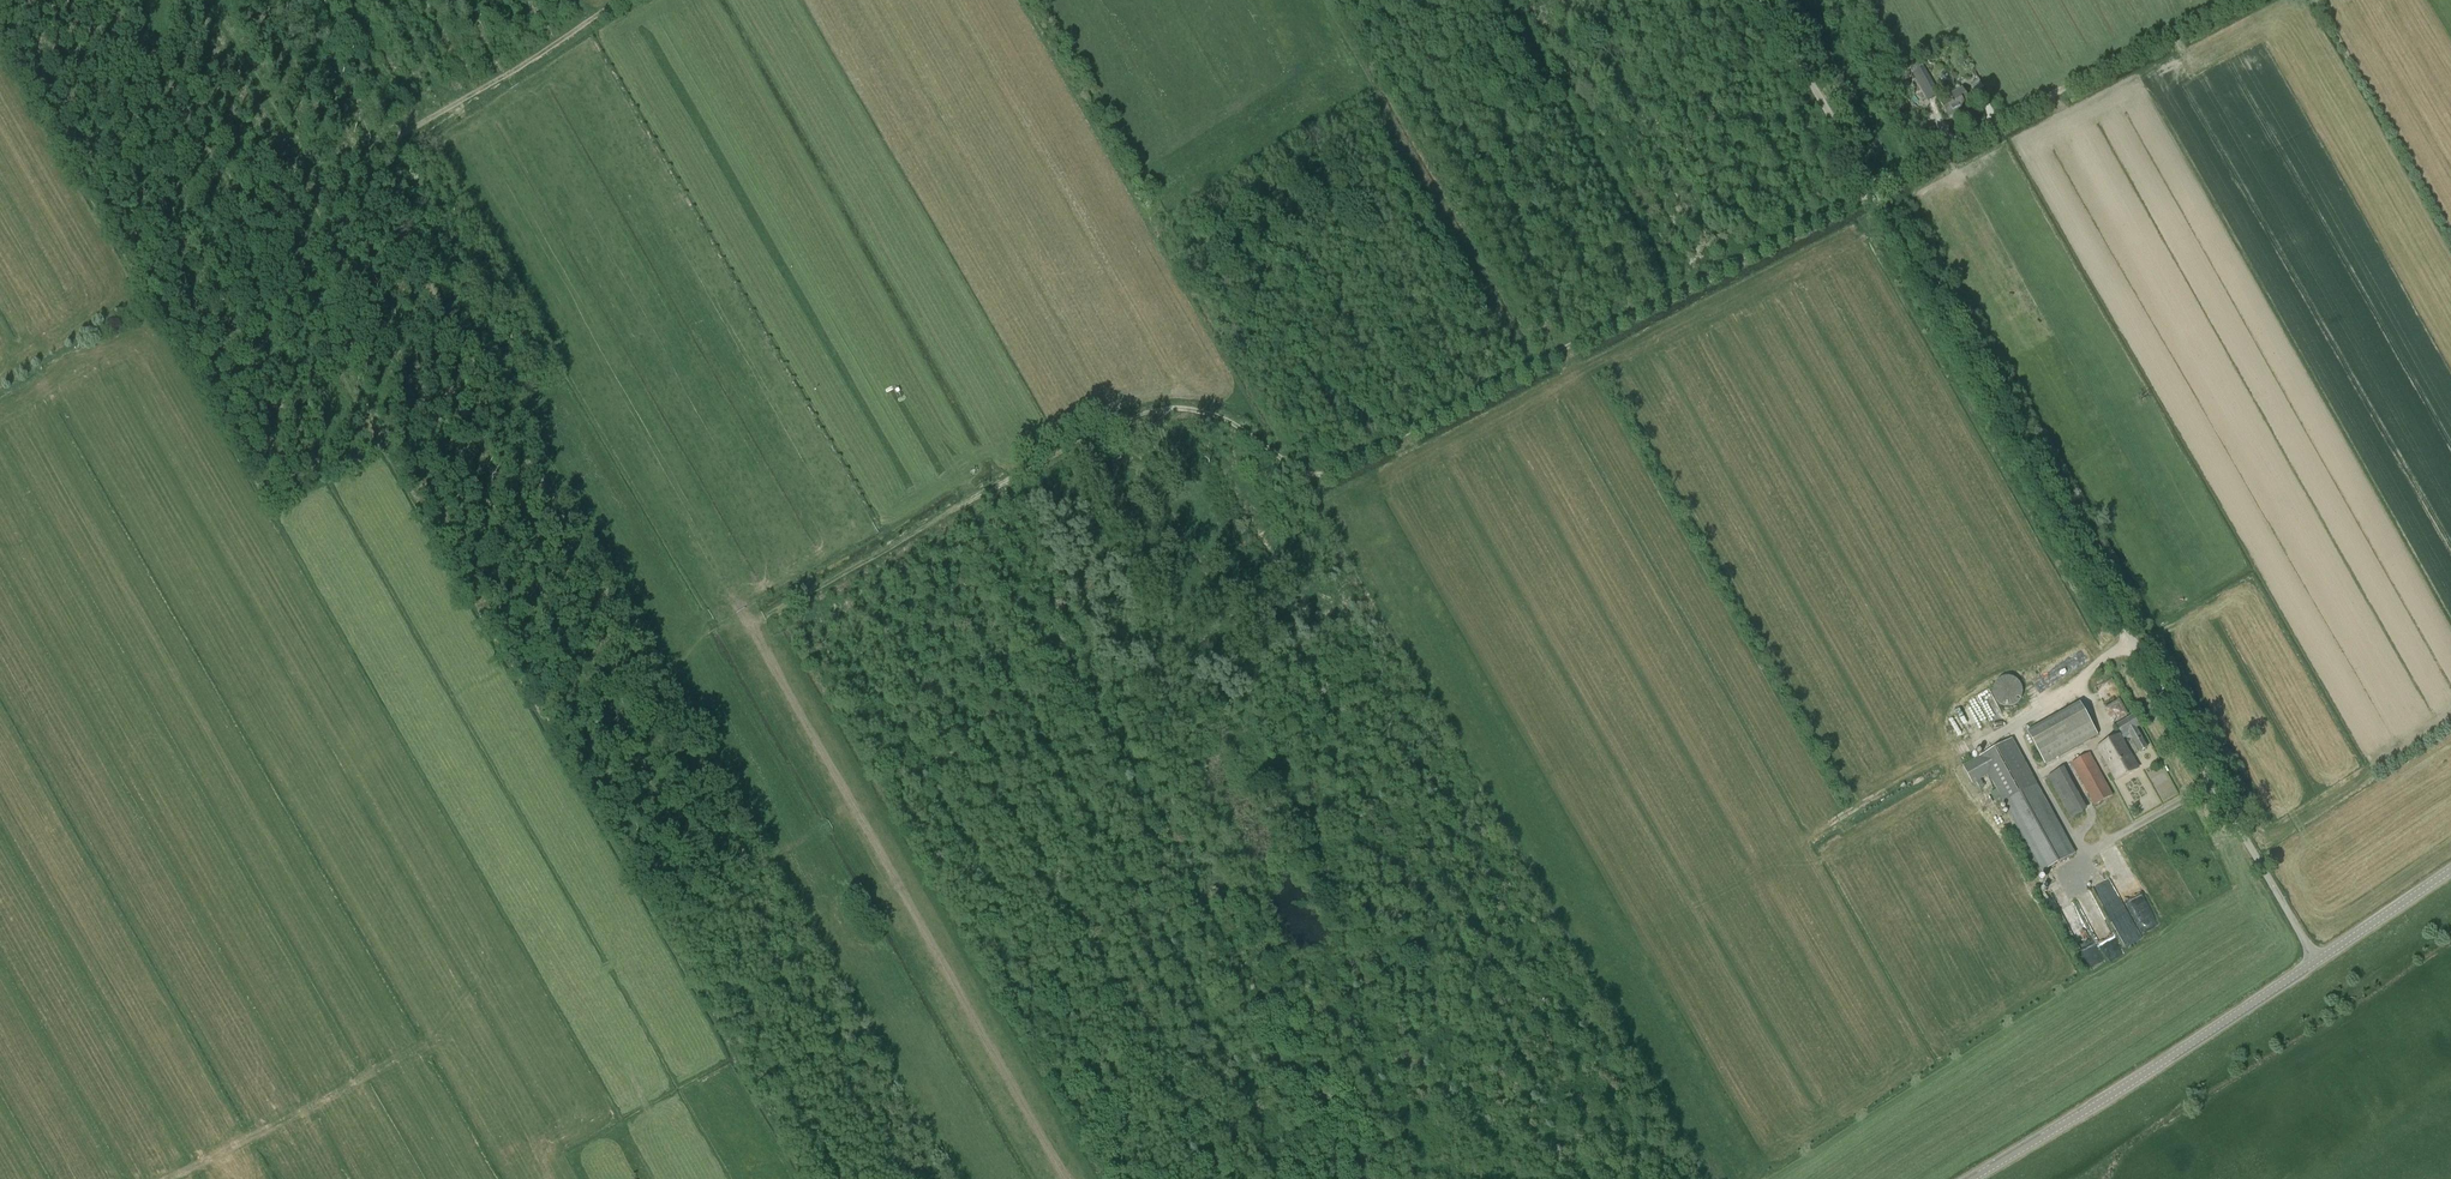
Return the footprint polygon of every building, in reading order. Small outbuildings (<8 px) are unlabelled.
[(1928,101),(1940,94),(1924,67),(1912,74),(1928,101)] [(1949,119),(1959,113),(1968,108),(1965,104),(1970,101),(1963,88),(1938,102),(1949,119)] [(2061,676),(2088,662),(2083,653),(2056,667),(2061,676)] [(2007,707),(2008,707),(2009,706),(2012,706),(2013,706),(2014,705),(2015,704),(2017,703),(2018,702),(2019,701),(2021,699),(2021,698),(2022,697),(2022,695),(2022,694),(2022,692),(2022,690),(2022,688),(2022,687),(2022,686),(2021,684),(2020,682),(2019,681),(2018,680),(2016,679),(2015,678),(2013,677),(2011,677),(2009,676),(2007,676),(2005,676),(2003,677),(2001,678),(2000,678),(1999,679),(1997,680),(1996,681),(1995,683),(1994,685),(1993,686),(1993,688),(1992,689),(1992,690),(1992,691),(1992,692),(1992,693),(1993,695),(1993,696),(1993,697),(1994,699),(1995,700),(1996,702),(1998,703),(2000,705),(2002,706),(2004,706),(2007,707)] [(1984,693),(1970,701),(1979,719),(1994,711),(1984,693)] [(2113,725),(2129,716),(2120,700),(2104,709),(2113,725)] [(2045,765),(2098,735),(2080,703),(2027,733),(2045,765)] [(2147,748),(2136,729),(2139,727),(2137,722),(2133,715),(2116,725),(2122,736),(2129,733),(2140,752),(2147,748)] [(2115,780),(2139,767),(2121,734),(2097,748),(2103,758),(2107,766),(2115,780)] [(2075,854),(2012,740),(1963,767),(1972,784),(1989,775),(2003,801),(2043,872),(2075,854)] [(2095,806),(2113,796),(2089,754),(2072,763),(2095,806)] [(2072,818),(2085,811),(2062,769),(2048,776),(2072,818)]
